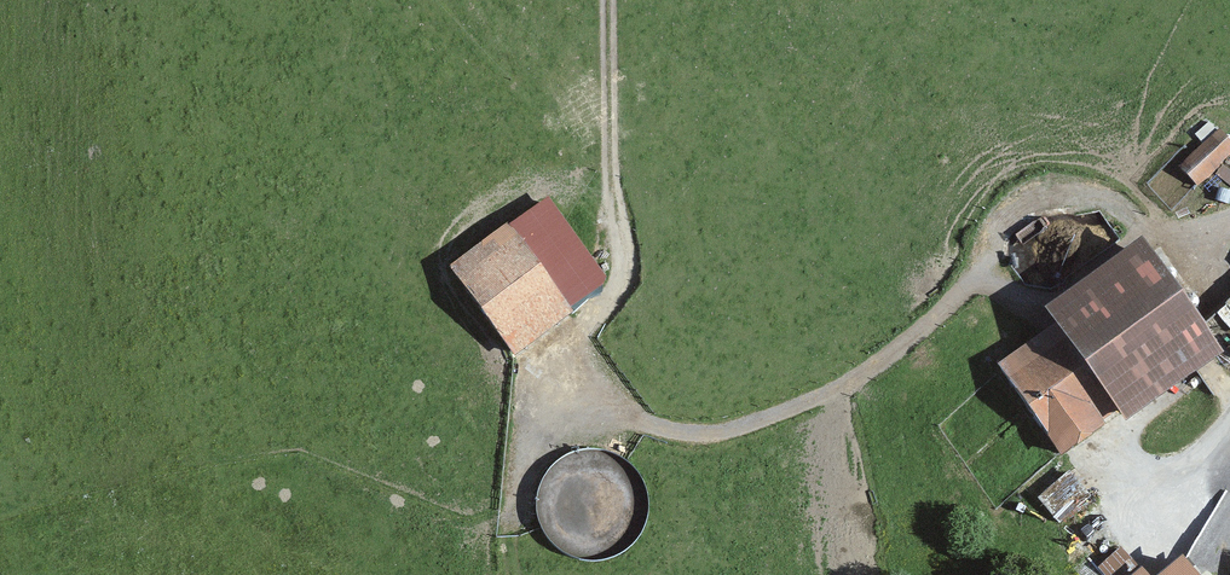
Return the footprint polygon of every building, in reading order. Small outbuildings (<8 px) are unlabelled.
[(1184,172),(1198,184),(1229,150),(1216,137),(1184,172)] [(499,237),(451,273),(512,354),(561,318),(499,237)] [(1147,260),(1001,369),(1057,445),(1203,335),(1147,260)] [(532,471),(565,554),(645,522),(612,439),(532,471)] [(1074,473),(1040,487),(1050,509),(1083,494),(1074,473)] [(1132,555),(1120,542),(1097,563),(1108,574),(1109,574),(1132,555)]
